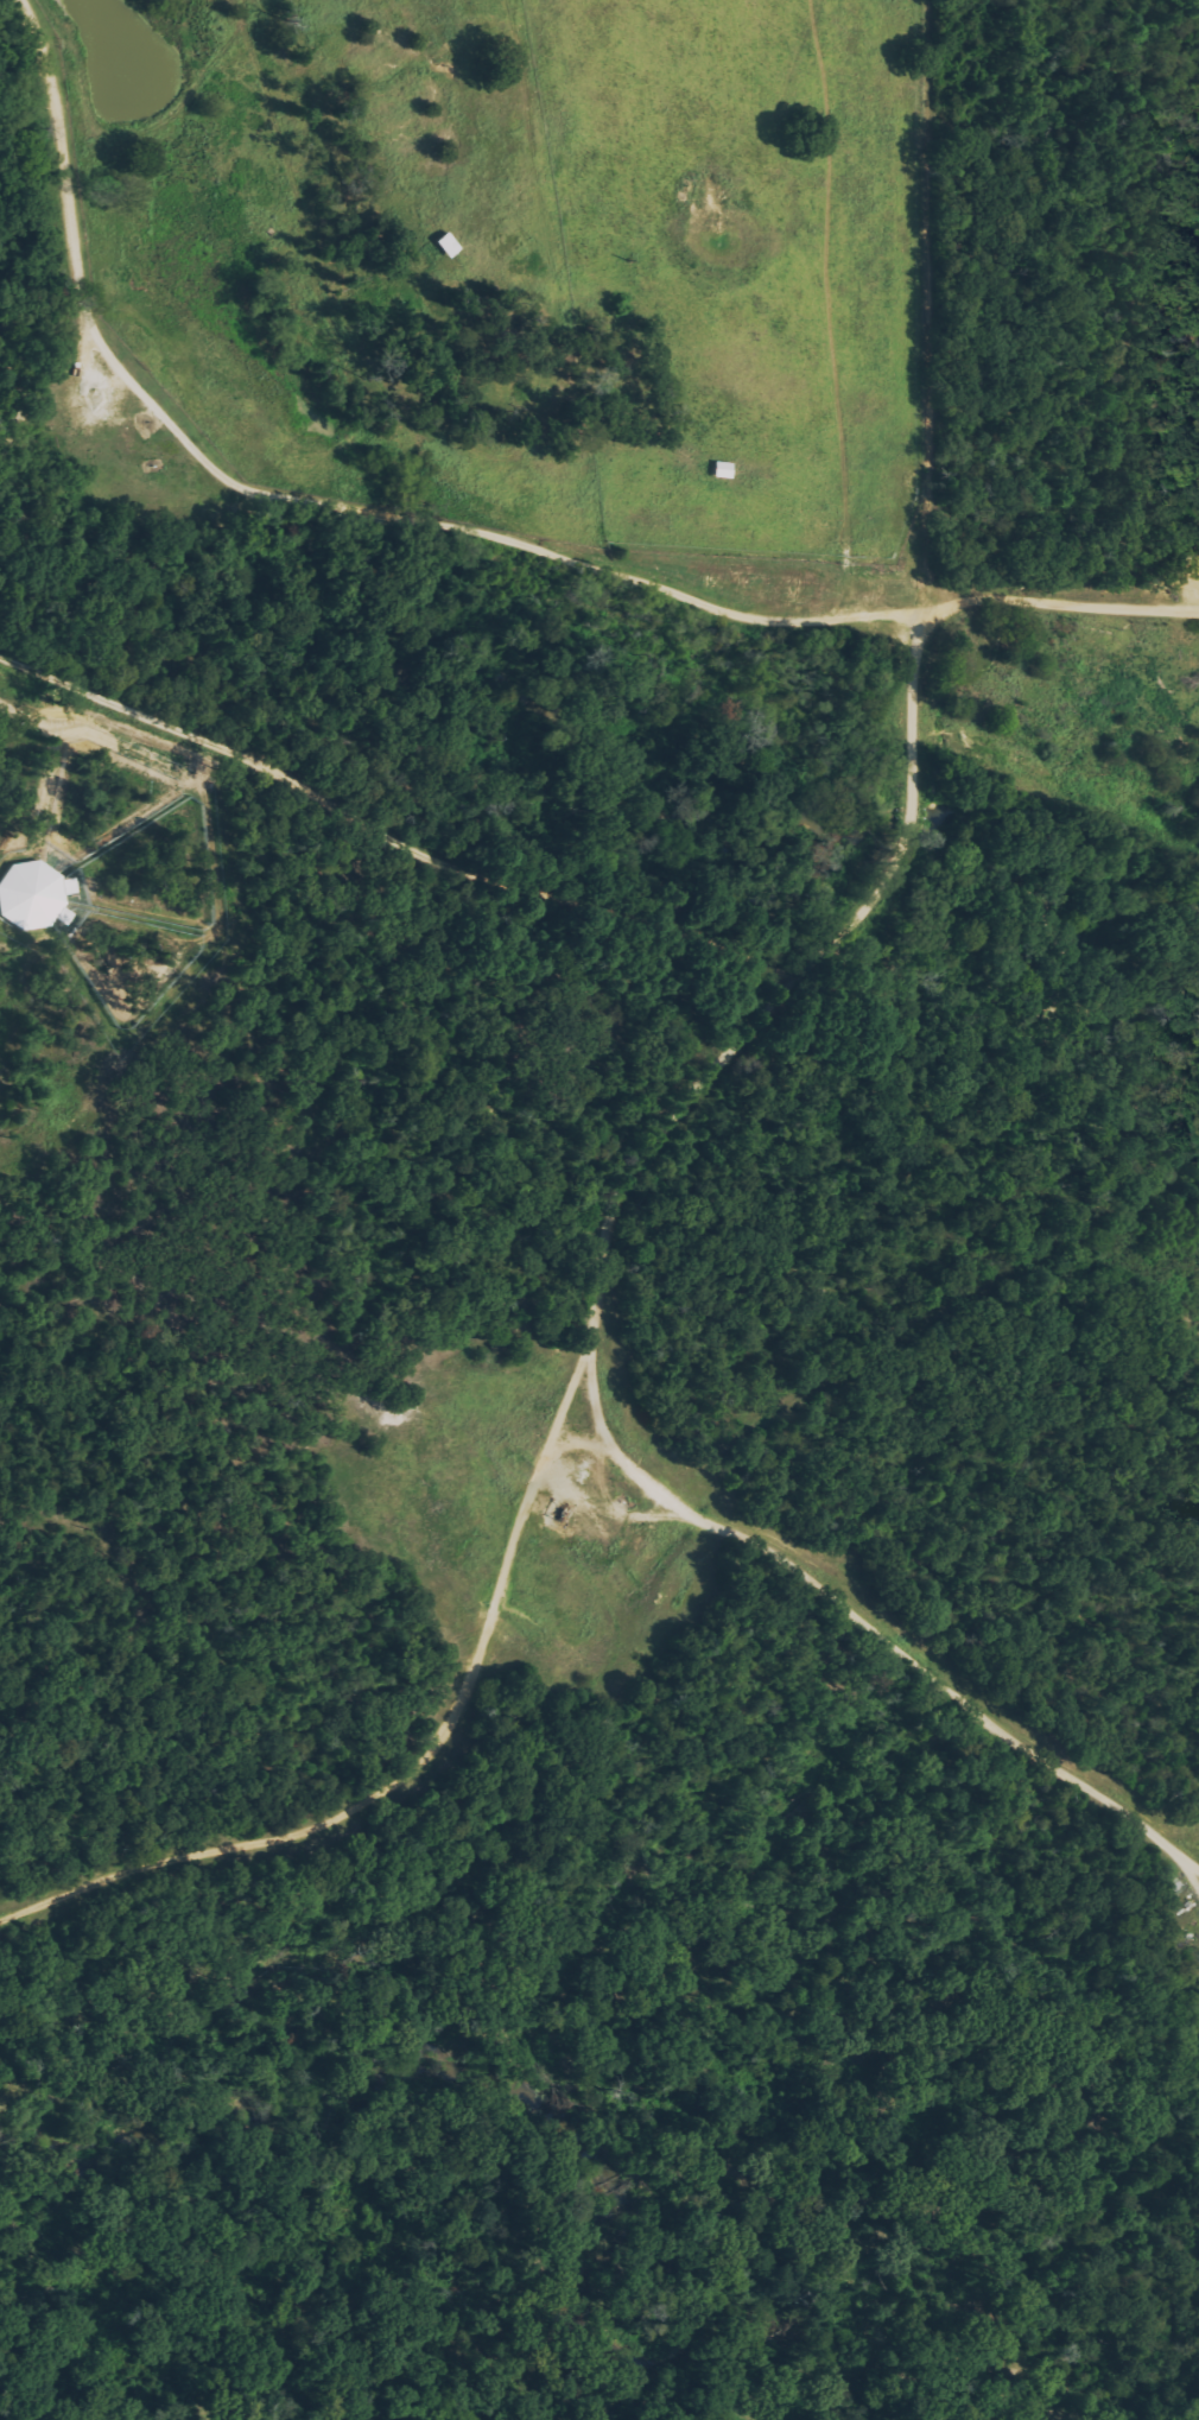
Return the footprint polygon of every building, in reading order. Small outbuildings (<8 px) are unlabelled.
[(431,243),(445,260),(458,250),(444,233),(431,243)] [(710,478),(728,480),(730,465),(712,463),(710,478)] [(19,932),(45,929),(51,920),(62,927),(70,916),(62,911),(60,896),(73,895),(71,879),(62,881),(33,862),(6,866),(0,876),(0,920),(19,932)]
